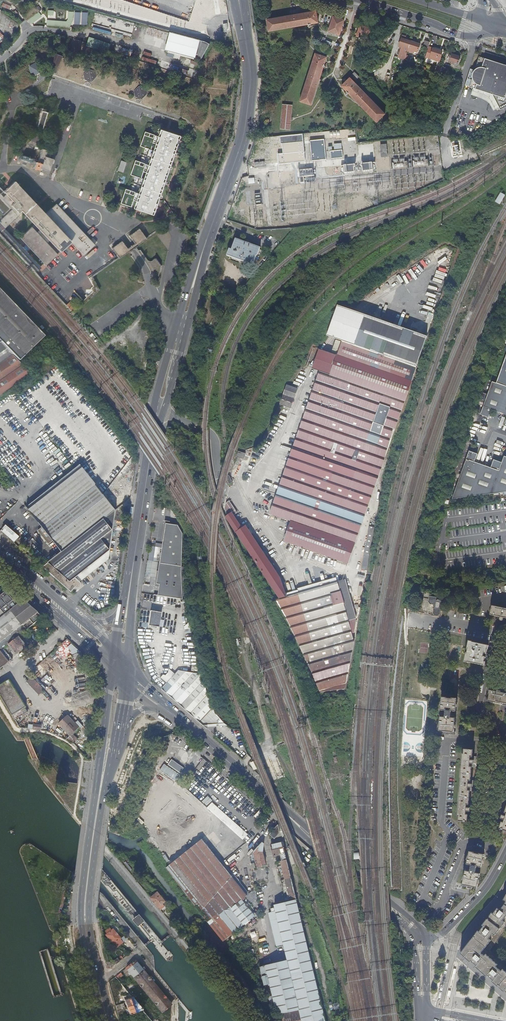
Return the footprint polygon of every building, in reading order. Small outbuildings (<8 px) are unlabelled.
[(319,22),(317,10),(266,18),(268,31),(319,22)] [(44,15),(40,11),(30,19),(34,23),(44,15)] [(68,21),(49,19),(48,25),(71,27),(75,19),(76,11),(70,11),(69,19),(68,21)] [(340,35),(344,20),(334,16),(329,31),(340,35)] [(228,24),(219,24),(220,32),(227,32),(226,30),(228,30),(228,24)] [(368,39),(371,29),(360,25),(356,35),(368,39)] [(206,42),(170,32),(165,50),(201,59),(209,44),(206,42)] [(90,36),(87,43),(87,44),(108,52),(111,43),(90,36)] [(405,38),(401,37),(400,42),(399,44),(402,45),(399,55),(405,58),(402,68),(404,68),(408,58),(406,57),(409,47),(418,50),(420,43),(405,38)] [(442,50),(429,45),(428,47),(425,57),(439,61),(442,50)] [(311,104),(326,57),(315,53),(300,100),(311,104)] [(451,53),(449,60),(451,61),(451,63),(457,65),(460,56),(451,53)] [(52,67),(60,68),(61,64),(66,65),(68,61),(63,59),(63,56),(56,54),(52,67)] [(468,85),(492,92),(499,107),(505,104),(505,64),(478,55),(468,85)] [(156,58),(153,66),(153,67),(174,74),(177,65),(156,58)] [(31,75),(42,74),(42,63),(31,64),(31,75)] [(89,68),(85,78),(94,83),(99,72),(89,68)] [(351,75),(355,80),(359,76),(355,72),(351,75)] [(349,77),(341,85),(378,121),(385,113),(349,77)] [(144,100),(150,92),(140,85),(135,93),(144,100)] [(292,130),(293,105),(283,103),(281,129),(292,130)] [(40,133),(47,114),(42,112),(35,131),(40,133)] [(126,116),(124,124),(138,129),(141,122),(126,116)] [(145,162),(137,159),(131,174),(140,177),(136,191),(127,188),(121,203),(132,206),(135,199),(144,202),(142,209),(153,213),(154,209),(157,210),(160,200),(157,198),(159,192),(161,192),(163,185),(162,184),(163,180),(165,180),(166,181),(170,171),(166,170),(169,163),(170,163),(173,156),(171,155),(173,151),(174,152),(176,152),(180,142),(178,142),(181,134),(157,126),(155,134),(146,131),(141,145),(150,148),(145,162)] [(282,144),(304,142),(303,134),(280,136),(281,144),(282,144)] [(310,140),(312,160),(326,159),(324,139),(310,140)] [(305,151),(304,142),(282,144),(283,153),(305,151)] [(389,156),(388,152),(388,144),(381,144),(382,153),(382,157),(389,156)] [(35,168),(52,173),(56,159),(46,157),(48,151),(42,149),(41,153),(26,148),(25,154),(20,152),(18,160),(35,165),(35,168)] [(330,150),(331,158),(343,157),(342,149),(330,150)] [(283,153),(278,154),(279,164),(305,161),(305,151),(283,153)] [(122,160),(119,171),(125,173),(128,162),(122,160)] [(372,163),(361,164),(362,172),(373,171),(372,163)] [(355,164),(343,165),(344,173),(355,172),(355,164)] [(18,256),(34,272),(40,267),(3,227),(22,211),(39,229),(37,231),(31,225),(19,237),(45,264),(57,253),(47,242),(49,240),(59,251),(69,242),(59,231),(60,230),(83,255),(94,244),(56,203),(46,212),(51,217),(48,221),(20,192),(23,190),(14,180),(3,190),(0,187),(0,236),(18,256)] [(505,195),(500,192),(495,202),(500,205),(505,195)] [(91,228),(86,233),(91,239),(96,234),(91,228)] [(135,246),(150,236),(147,232),(143,235),(138,229),(128,236),(134,243),(130,246),(126,248),(121,241),(111,248),(115,254),(110,258),(113,262),(118,258),(128,251),(129,251),(132,249),(136,246),(135,246)] [(260,247),(236,239),(231,249),(229,249),(227,255),(253,264),(256,255),(257,256),(260,247)] [(0,341),(1,341),(6,337),(23,354),(43,335),(39,330),(0,289),(0,341)] [(363,315),(337,306),(327,336),(341,341),(352,345),(363,315)] [(383,479),(429,338),(363,315),(352,345),(341,341),(336,355),(329,375),(319,372),(270,514),(291,521),(284,541),(348,563),(369,502),(374,504),(362,570),(367,570),(368,561),(383,479)] [(1,341),(0,341),(0,363),(13,354),(1,341)] [(329,375),(336,355),(318,349),(305,367),(319,372),(329,375)] [(13,354),(0,363),(0,395),(1,396),(32,374),(23,365),(13,354)] [(497,383),(505,386),(505,358),(497,383)] [(493,381),(481,414),(489,417),(492,410),(505,414),(505,386),(497,383),(493,381)] [(296,390),(285,386),(279,405),(290,408),(296,390)] [(505,455),(503,462),(495,459),(492,467),(476,462),(479,454),(470,450),(453,499),(488,494),(505,491),(505,456),(505,455)] [(62,552),(116,510),(78,464),(27,508),(43,526),(38,530),(49,544),(53,540),(62,552)] [(224,502),(222,509),(224,512),(226,516),(232,526),(282,602),(280,604),(293,633),(299,646),(307,662),(313,674),(320,692),(345,689),(346,687),(353,640),(352,637),(354,636),(353,634),(351,634),(351,633),(353,632),(352,616),(351,615),(342,581),(335,583),(334,579),(297,589),(298,593),(286,596),(279,578),(275,571),(277,570),(268,556),(266,557),(245,526),(242,528),(233,515),(237,513),(229,501),(225,503),(224,502)] [(110,561),(116,510),(62,552),(43,567),(73,593),(77,589),(78,590),(79,590),(81,590),(82,589),(83,588),(83,586),(110,561)] [(160,541),(161,541),(156,570),(155,570),(153,586),(157,587),(155,595),(180,599),(181,533),(176,525),(168,523),(168,521),(163,520),(160,541)] [(8,524),(3,530),(18,544),(23,538),(8,524)] [(11,588),(0,597),(0,611),(19,596),(11,588)] [(19,596),(0,611),(0,651),(4,648),(9,644),(19,636),(21,635),(44,617),(19,596)] [(492,606),(490,615),(500,617),(500,620),(501,621),(502,621),(504,620),(504,618),(505,618),(505,609),(492,606)] [(160,626),(162,612),(151,610),(149,625),(160,626)] [(22,641),(19,636),(9,644),(17,654),(22,649),(24,651),(27,648),(25,646),(26,645),(24,643),(26,641),(25,639),(22,641)] [(469,641),(464,662),(468,663),(468,662),(484,665),(485,662),(484,662),(485,656),(487,649),(488,649),(488,646),(472,642),(473,642),(469,641)] [(67,648),(77,656),(81,651),(71,643),(67,648)] [(0,651),(0,669),(13,660),(4,648),(0,651)] [(200,679),(197,673),(177,670),(174,673),(168,668),(162,672),(157,672),(160,675),(156,675),(155,671),(154,669),(154,666),(149,663),(151,679),(159,686),(162,691),(201,725),(209,726),(224,725),(212,707),(211,702),(207,696),(207,694),(201,684),(200,679)] [(28,681),(39,695),(45,691),(34,676),(28,681)] [(16,719),(29,711),(10,679),(0,685),(0,693),(16,719)] [(501,692),(501,691),(500,691),(501,689),(501,686),(496,685),(495,688),(496,688),(495,691),(489,690),(488,694),(489,695),(488,701),(500,704),(501,702),(505,703),(505,694),(501,692)] [(444,731),(449,732),(454,732),(455,718),(451,718),(451,711),(456,711),(457,699),(452,698),(452,699),(446,699),(446,698),(442,697),(441,710),(445,711),(445,717),(440,717),(439,731),(444,731)] [(79,727),(68,715),(58,727),(72,735),(79,727)] [(149,726),(140,730),(143,736),(152,732),(149,726)] [(474,760),(476,761),(476,757),(474,757),(472,757),(473,750),(463,749),(463,754),(462,754),(457,816),(458,817),(458,821),(467,822),(468,815),(472,816),(472,812),(470,812),(471,808),(472,808),(473,804),(470,804),(470,805),(468,805),(469,791),(473,792),(474,788),(472,788),(472,785),(474,785),(474,780),(470,781),(471,767),(475,768),(476,764),(474,764),(474,760)] [(163,761),(155,772),(172,784),(184,767),(173,760),(169,766),(163,761)] [(247,834),(206,797),(200,803),(242,840),(247,834)] [(505,813),(503,812),(501,811),(500,814),(502,815),(500,818),(498,818),(497,821),(501,822),(498,829),(505,831),(505,808),(505,813)] [(280,833),(278,825),(278,824),(269,834),(275,839),(280,833)] [(202,839),(166,868),(200,912),(222,940),(254,914),(251,910),(254,908),(245,897),(246,896),(202,839)] [(254,852),(257,867),(266,865),(263,851),(264,844),(262,842),(254,852)] [(324,1013),(292,880),(288,863),(285,854),(282,842),(271,845),(274,856),(279,855),(280,861),(276,862),(280,878),(284,877),(285,879),(281,881),(285,898),(271,901),(272,907),(265,909),(273,943),(281,941),(285,960),(260,967),(265,985),(270,984),(276,1007),(287,1020),(325,1020),(324,1013)] [(467,885),(472,886),(477,887),(480,874),(475,873),(476,866),(481,867),(484,854),(479,853),(479,854),(474,853),(474,852),(469,851),(467,864),(471,865),(470,872),(465,871),(462,884),(467,885)] [(288,863),(293,862),(294,862),(292,852),(285,854),(288,863)] [(305,859),(310,863),(315,856),(310,853),(305,859)] [(288,863),(292,880),(297,879),(293,862),(288,863)] [(165,907),(162,904),(166,901),(158,892),(151,898),(161,910),(165,907)] [(505,991),(505,964),(491,950),(505,930),(505,902),(505,905),(501,909),(500,910),(499,909),(495,915),(494,914),(486,927),(476,939),(462,954),(471,962),(472,961),(477,965),(476,966),(488,977),(489,976),(494,980),(493,982),(504,991),(505,990),(505,991)] [(479,931),(462,954),(476,939),(486,927),(494,914),(493,913),(483,925),(484,926),(481,932),(479,931)] [(114,944),(117,948),(123,943),(120,939),(121,938),(113,929),(111,930),(109,928),(105,931),(108,934),(106,935),(114,944)] [(126,968),(162,1012),(171,1004),(135,960),(126,968)] [(126,985),(131,990),(136,986),(131,980),(126,985)] [(120,1002),(125,1000),(132,997),(124,987),(122,984),(115,987),(116,989),(120,988),(124,998),(119,1000),(120,1002)] [(132,997),(135,1001),(138,999),(131,990),(126,985),(124,987),(132,997)] [(130,1014),(142,1010),(135,1001),(132,997),(125,1000),(130,1014)]
